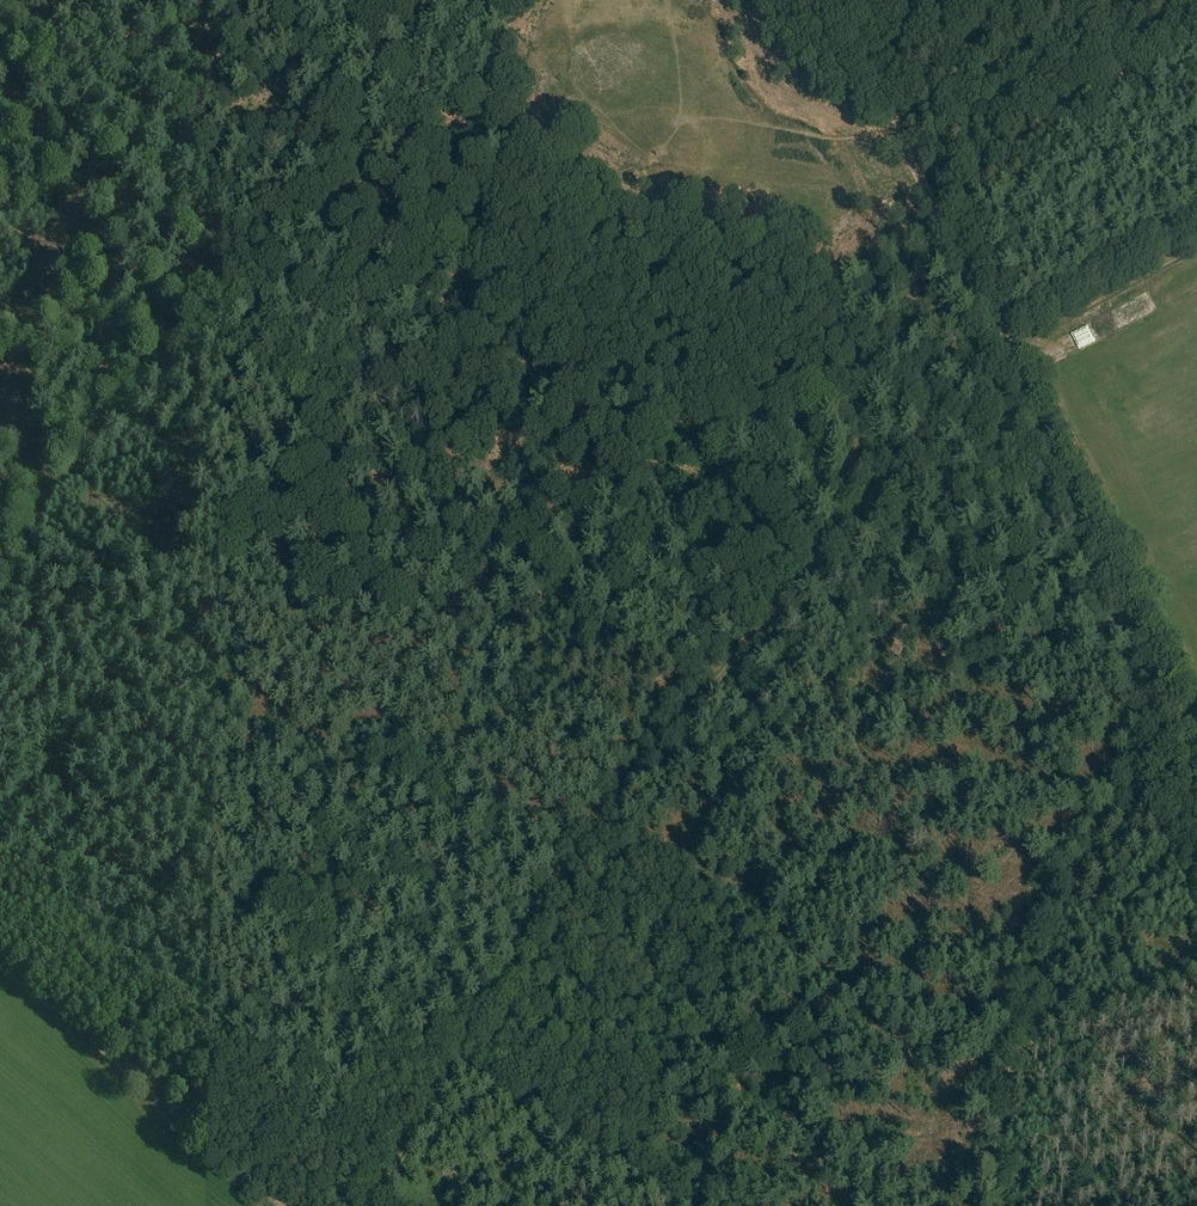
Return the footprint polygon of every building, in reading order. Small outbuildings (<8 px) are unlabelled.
[(1139,329),(1156,322),(1154,315),(1137,322),(1139,329)] [(1116,336),(1121,328),(1111,322),(1106,330),(1116,336)]
